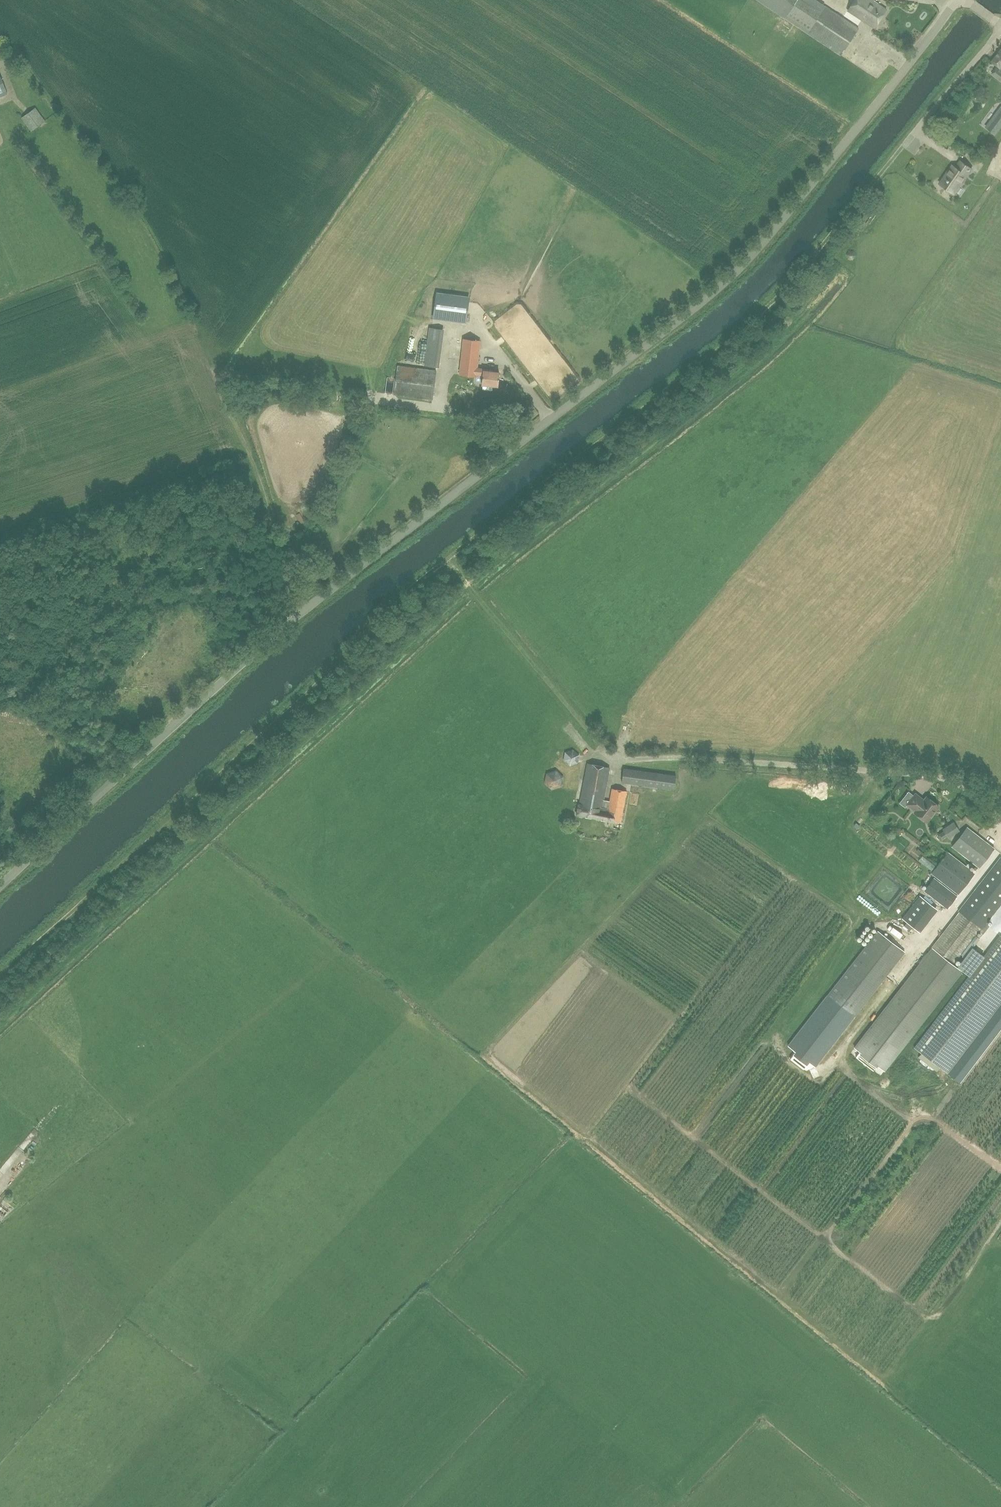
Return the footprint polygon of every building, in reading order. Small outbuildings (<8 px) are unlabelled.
[(858,28),(824,6),(821,12),(802,0),(796,0),(785,18),(841,54),(858,28)] [(886,9),(872,0),(854,0),(848,11),(874,28),(886,9)] [(1000,68),(995,76),(1000,80),(1000,50),(992,62),(1000,68)] [(23,120),(30,130),(42,122),(34,112),(23,120)] [(952,165),(939,183),(954,194),(972,169),(960,160),(956,167),(952,165)] [(433,318),(465,322),(468,297),(437,293),(433,318)] [(428,365),(442,367),(447,329),(434,327),(428,365)] [(476,375),(477,368),(480,340),(463,339),(459,375),(476,377),(476,375)] [(397,366),(393,394),(432,399),(436,371),(397,366)] [(492,370),(477,368),(476,375),(482,375),(481,384),(498,386),(499,372),(492,372),(492,370)] [(477,548),(469,554),(474,560),(482,554),(477,548)] [(193,646),(196,652),(202,649),(199,643),(193,646)] [(52,733),(47,742),(57,747),(62,738),(52,733)] [(573,749),(565,752),(563,760),(569,766),(577,763),(579,755),(573,749)] [(589,817),(598,765),(587,763),(580,804),(578,803),(576,815),(589,817)] [(609,767),(598,765),(589,817),(618,822),(621,822),(627,790),(612,788),(610,801),(603,800),(609,767)] [(623,768),(621,782),(674,789),(676,775),(623,768)] [(926,822),(938,806),(926,797),(922,802),(920,800),(921,799),(915,794),(907,804),(915,811),(914,813),(926,822)] [(993,848),(967,827),(952,846),(979,867),(993,848)] [(974,873),(947,852),(931,873),(958,894),(974,873)] [(1000,857),(958,911),(960,912),(853,1049),(884,1073),(962,971),(952,964),(980,928),(985,931),(989,925),(986,923),(1000,903),(1000,857)] [(947,908),(956,896),(933,878),(924,890),(947,908)] [(920,895),(902,918),(921,933),(939,910),(920,895)] [(856,933),(864,937),(867,932),(859,928),(856,933)] [(810,1062),(816,1066),(886,976),(905,951),(878,930),(865,947),(788,1045),(794,1050),(790,1055),(805,1067),(810,1062)] [(972,939),(978,944),(984,936),(978,932),(972,939)] [(999,935),(913,1047),(947,1073),(1000,1002),(1000,937),(999,935)] [(947,1073),(960,1083),(1000,1030),(1000,1002),(947,1073)]
